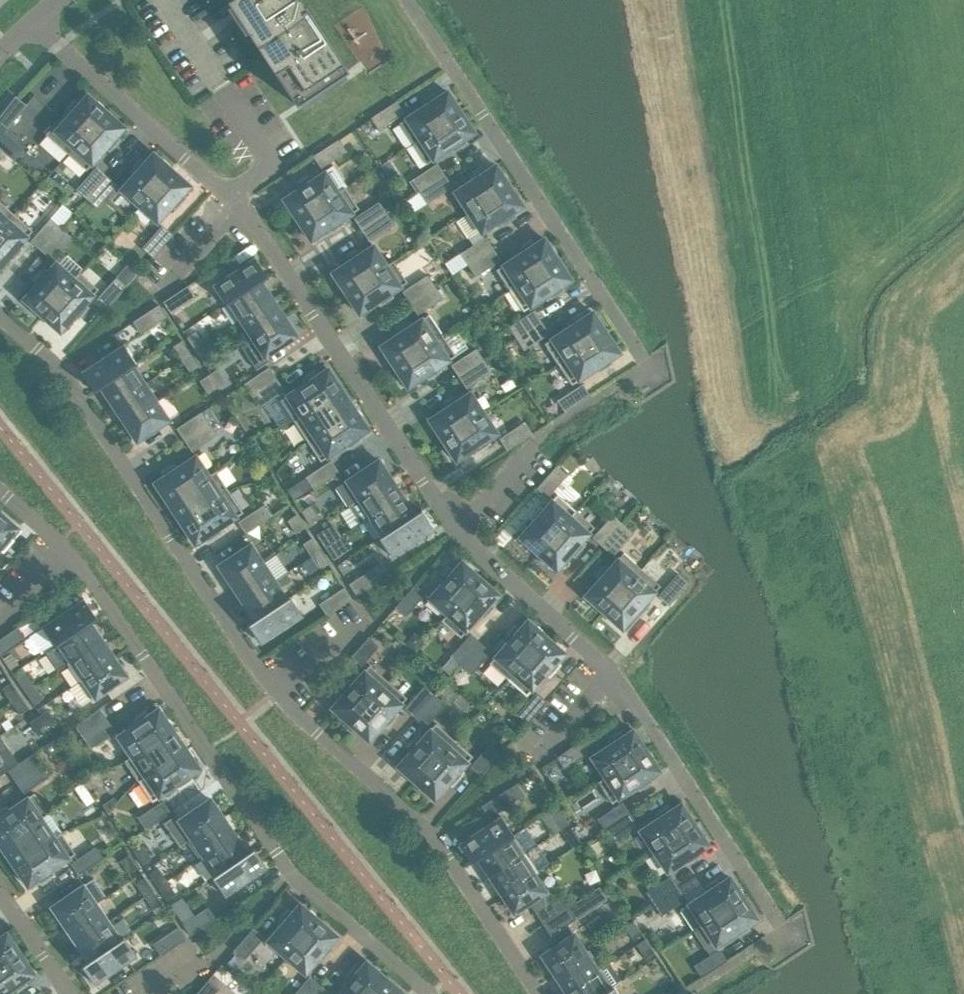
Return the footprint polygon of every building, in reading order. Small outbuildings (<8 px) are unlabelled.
[(240,21),(272,0),(237,0),(230,5),(240,21)] [(302,0),(272,0),(240,21),(296,104),(348,70),(302,0)] [(413,143),(461,111),(460,109),(461,108),(456,100),(454,101),(447,91),(438,97),(435,93),(421,102),(423,106),(399,122),(413,143)] [(68,153),(106,111),(105,109),(106,108),(98,101),(97,102),(87,94),(80,103),(76,99),(54,124),(45,116),(37,125),(46,133),(46,134),(68,153)] [(27,105),(16,96),(0,116),(0,122),(8,128),(27,105)] [(379,129),(404,113),(396,101),(371,118),(379,129)] [(110,151),(121,139),(117,136),(125,127),(106,111),(68,153),(87,170),(106,148),(110,151)] [(465,138),(475,132),(461,111),(413,143),(426,164),(451,148),(454,152),(468,142),(465,138)] [(321,167),(346,151),(338,139),(313,156),(321,167)] [(139,206),(172,169),(170,167),(172,166),(164,159),(162,160),(153,152),(146,161),(142,158),(131,170),(135,173),(120,189),(139,206)] [(420,191),(445,175),(437,163),(412,180),(420,191)] [(468,212),(509,185),(508,183),(510,182),(504,173),(502,174),(496,164),(486,170),(483,166),(469,176),(472,180),(454,191),(468,212)] [(297,219),(339,192),(338,191),(345,187),(345,188),(347,187),(333,166),(315,178),(313,174),(298,183),(301,187),(283,199),(290,209),(288,210),(294,218),(296,217),(297,219)] [(87,198),(107,176),(97,167),(77,189),(87,198)] [(187,197),(183,194),(191,185),(172,169),(139,206),(158,222),(172,206),(175,210),(187,197)] [(427,203),(452,186),(445,175),(420,191),(427,203)] [(97,207),(117,185),(107,176),(87,198),(97,207)] [(514,212),(523,206),(509,185),(468,212),(482,233),(500,221),(502,225),(516,216),(514,212)] [(342,219),(359,208),(345,188),(345,187),(338,191),(339,192),(297,219),(311,240),(328,228),(331,233),(345,223),(342,219)] [(0,201),(0,230),(14,214),(0,201)] [(362,230),(387,213),(379,201),(354,218),(362,230)] [(369,241),(394,224),(387,213),(362,230),(369,241)] [(33,230),(14,214),(0,230),(0,267),(9,257),(12,261),(23,248),(20,245),(33,230)] [(41,250),(61,227),(51,218),(31,241),(41,250)] [(153,257),(173,234),(162,225),(142,247),(153,257)] [(51,259),(71,236),(61,227),(41,250),(51,259)] [(468,265),(493,248),(485,236),(460,253),(468,265)] [(510,290),(558,258),(556,256),(558,255),(552,247),(551,248),(544,238),(535,244),(532,240),(518,249),(521,253),(496,269),(510,290)] [(346,293),(387,265),(386,265),(373,245),(363,251),(361,247),(347,257),(349,261),(332,272),(339,282),(337,283),(343,292),(344,291),(346,293)] [(476,276),(501,260),(493,248),(468,265),(476,276)] [(261,281),(268,277),(255,257),(213,285),(226,304),(229,302),(261,281)] [(562,285),(571,279),(558,258),(510,290),(523,311),(548,295),(551,299),(565,289),(562,285)] [(391,293),(407,282),(393,260),(386,265),(387,265),(346,293),(359,314),(377,302),(380,306),(394,297),(391,293)] [(42,315),(75,278),(56,262),(48,270),(45,267),(34,280),(37,283),(23,299),(32,307),(31,308),(38,315),(40,313),(42,315)] [(86,303),(99,289),(80,272),(75,278),(42,315),(60,332),(74,316),(78,319),(89,306),(86,303)] [(410,303),(435,286),(428,275),(403,291),(410,303)] [(107,309),(127,286),(116,277),(96,299),(107,309)] [(241,320),(273,299),(261,281),(229,302),(241,320)] [(171,313),(196,297),(188,285),(163,302),(171,313)] [(418,314),(443,298),(435,286),(410,303),(418,314)] [(253,338),(285,317),(273,299),(241,320),(253,338)] [(141,333),(166,317),(159,305),(133,321),(141,333)] [(517,338),(542,322),(534,310),(509,327),(517,338)] [(558,363),(606,332),(592,311),(583,317),(580,313),(566,322),(569,327),(545,343),(558,363)] [(394,366),(442,335),(428,314),(412,325),(409,321),(395,330),(398,334),(380,346),(387,355),(385,357),(391,365),(393,364),(394,366)] [(265,357),(297,335),(285,317),(253,338),(265,357)] [(524,350),(549,333),(542,322),(517,338),(524,350)] [(204,344),(196,331),(187,337),(195,350),(204,344)] [(610,359),(620,353),(606,332),(558,363),(572,384),(596,368),(599,372),(613,363),(610,359)] [(439,366),(456,355),(442,335),(394,366),(408,387),(425,376),(428,380),(442,370),(439,366)] [(190,353),(182,340),(173,346),(181,359),(190,353)] [(94,391),(101,387),(130,368),(137,363),(124,344),(82,372),(94,391)] [(213,357),(204,344),(195,350),(204,363),(213,357)] [(459,376),(484,360),(476,348),(451,365),(459,376)] [(199,366),(190,353),(181,359),(190,372),(199,366)] [(466,388),(491,371),(484,360),(459,376),(466,388)] [(252,395),(277,379),(269,367),(244,384),(252,395)] [(113,404),(143,385),(130,368),(101,387),(113,404)] [(294,420),(342,389),(328,368),(318,374),(316,370),(302,379),(304,383),(280,400),(294,420)] [(226,382),(217,369),(208,375),(217,388),(226,382)] [(217,388),(208,375),(199,381),(208,394),(217,388)] [(259,407),(284,390),(277,379),(252,395),(259,407)] [(565,412),(590,395),(582,383),(557,400),(565,412)] [(125,422),(156,402),(143,385),(113,404),(125,422)] [(307,440),(355,409),(342,389),(294,420),(307,440)] [(443,440),(484,413),(470,392),(460,398),(458,394),(444,403),(446,407),(429,419),(435,429),(434,430),(439,439),(441,438),(443,440)] [(137,441),(169,420),(156,402),(125,422),(137,441)] [(348,449),(362,440),(359,436),(369,429),(362,419),(364,418),(358,409),(356,410),(355,409),(307,440),(321,461),(345,445),(348,449)] [(184,440),(209,423),(202,412),(177,428),(184,440)] [(488,440),(497,433),(484,413),(443,440),(456,461),(474,449),(476,453),(490,444),(488,440)] [(499,438),(507,450),(532,433),(525,422),(499,438)] [(192,451),(217,435),(209,423),(184,440),(192,451)] [(168,503),(216,472),(216,471),(209,475),(196,455),(178,467),(175,463),(161,472),(164,476),(154,482),(161,492),(159,494),(165,502),(167,501),(168,503)] [(359,499),(391,478),(379,459),(346,480),(359,499)] [(314,488),(339,472),(331,460),(306,477),(314,488)] [(547,497),(567,475),(557,465),(537,488),(547,497)] [(181,523),(229,492),(216,472),(168,503),(181,523)] [(371,517),(403,496),(391,478),(359,499),(371,517)] [(218,528),(243,512),(229,492),(181,523),(195,544),(204,538),(207,542),(221,532),(218,528)] [(538,553),(576,510),(557,494),(544,508),(541,505),(529,518),(533,521),(519,537),(538,553)] [(379,537),(421,509),(414,513),(403,496),(371,517),(382,534),(379,537)] [(246,533),(271,517),(263,505),(238,521),(246,533)] [(319,518),(310,505),(301,511),(310,524),(319,518)] [(392,556),(434,529),(421,509),(379,537),(392,556)] [(581,541),(594,527),(576,510),(538,553),(539,555),(538,556),(546,563),(547,562),(556,570),(570,554),(574,557),(585,545),(581,541)] [(11,536),(18,528),(0,512),(0,550),(3,552),(14,540),(11,536)] [(305,527),(296,514),(287,520),(296,533),(305,527)] [(603,546),(623,524),(612,515),(592,537),(603,546)] [(613,555),(633,533),(623,524),(603,546),(613,555)] [(334,541),(326,528),(317,534),(325,547),(334,541)] [(320,550),(312,538),(303,544),(311,556),(320,550)] [(343,554),(334,541),(325,547),(334,560),(343,554)] [(231,584),(263,562),(251,544),(219,565),(231,584)] [(329,563),(320,550),(311,556),(320,569),(329,563)] [(603,612),(642,569),(623,552),(610,567),(606,564),(595,576),(599,579),(585,595),(594,603),(592,605),(600,612),(602,610),(603,612)] [(447,614),(480,577),(462,561),(454,569),(450,566),(439,579),(443,582),(429,598),(447,614)] [(243,602),(275,580),(263,562),(231,584),(243,602)] [(357,595),(382,579),(374,567),(349,584),(357,595)] [(651,603),(647,600),(660,585),(642,569),(603,612),(626,632),(651,603)] [(669,605),(689,582),(678,573),(658,595),(669,605)] [(461,637),(480,615),(484,618),(495,606),(491,602),(499,594),(480,577),(447,614),(441,620),(461,637)] [(254,619),(287,598),(275,580),(243,602),(254,619)] [(406,616),(426,594),(415,584),(395,607),(406,616)] [(327,615),(352,599),(344,587),(319,604),(327,615)] [(261,643),(303,615),(290,596),(287,598),(254,619),(248,624),(261,643)] [(42,627),(55,645),(93,619),(88,612),(92,610),(84,598),(42,627)] [(67,663),(102,639),(90,622),(97,618),(96,616),(93,619),(55,645),(67,663)] [(508,679),(546,636),(544,634),(546,633),(538,626),(536,627),(527,619),(520,628),(516,625),(505,637),(509,641),(489,663),(508,679)] [(25,639),(18,627),(0,639),(0,654),(1,655),(25,639)] [(461,665),(481,643),(471,634),(451,656),(461,665)] [(359,668),(379,646),(369,636),(349,659),(359,668)] [(549,677),(561,664),(557,661),(565,652),(546,636),(508,679),(526,695),(546,674),(549,677)] [(79,681),(114,657),(102,639),(67,663),(79,681)] [(471,674),(491,652),(481,643),(461,665),(471,674)] [(92,700),(127,676),(114,657),(79,681),(92,700)] [(350,724),(388,681),(370,664),(357,679),(353,676),(342,688),(345,692),(331,707),(350,724)] [(34,686),(25,673),(16,679),(25,692),(34,686)] [(394,712),(407,697),(388,681),(350,724),(352,726),(350,727),(358,734),(360,733),(369,740),(383,725),(386,728),(397,715),(394,712)] [(20,695),(11,682),(2,688),(11,701),(20,695)] [(43,699),(34,686),(25,692),(34,705),(43,699)] [(415,717),(435,695),(424,686),(405,708),(415,717)] [(527,724),(547,701),(536,692),(517,715),(527,724)] [(29,708),(20,695),(11,701),(20,714),(29,708)] [(425,726),(445,704),(435,695),(415,717),(425,726)] [(83,737),(107,719),(100,708),(75,725),(83,737)] [(131,756),(172,728),(158,708),(149,714),(146,710),(132,720),(135,724),(118,736),(131,756)] [(56,723),(48,710),(38,716),(47,729),(56,723)] [(47,729),(38,716),(30,722),(38,735),(47,729)] [(91,748),(115,731),(107,719),(83,737),(91,748)] [(416,782),(454,739),(435,723),(423,737),(419,734),(408,747),(411,750),(397,766),(416,782)] [(145,776),(186,748),(172,728),(131,756),(145,776)] [(605,777),(646,750),(633,729),(623,736),(620,732),(606,741),(609,745),(591,757),(604,777),(605,777)] [(8,770),(18,763),(0,736),(0,776),(8,770)] [(61,748),(54,739),(43,747),(50,756),(61,748)] [(460,771),(473,756),(454,739),(416,782),(418,784),(416,786),(424,793),(426,791),(434,799),(448,783),(452,786),(463,774),(460,771)] [(564,768),(589,752),(581,740),(557,757),(564,768)] [(481,775),(500,753),(490,744),(470,766),(481,775)] [(190,775),(200,769),(193,759),(195,758),(189,749),(187,750),(186,748),(145,776),(159,797),(176,785),(179,789),(193,779),(190,775)] [(650,777),(660,771),(653,761),(655,760),(649,751),(647,752),(646,750),(605,777),(604,777),(598,781),(612,803),(636,786),(639,791),(653,781),(650,777)] [(15,782),(40,765),(33,754),(18,763),(8,770),(15,782)] [(23,793),(48,777),(40,765),(15,782),(23,793)] [(489,818),(514,801),(506,789),(481,806),(489,818)] [(48,813),(34,793),(10,809),(7,805),(0,809),(1,810),(0,810),(0,844),(1,845),(48,813)] [(108,812),(118,802),(114,797),(103,805),(108,812)] [(223,817),(210,798),(180,819),(176,814),(163,823),(180,847),(191,839),(223,817)] [(146,829),(171,812),(163,800),(138,817),(146,829)] [(605,830),(630,813),(622,802),(597,818),(605,830)] [(653,851),(695,824),(681,803),(671,809),(669,805),(655,814),(657,818),(640,830),(653,851)] [(97,816),(93,806),(83,810),(87,821),(97,816)] [(569,823),(561,810),(551,816),(560,829),(569,823)] [(14,865),(62,833),(48,813),(1,845),(14,865)] [(613,841),(638,825),(630,813),(605,830),(613,841)] [(478,858),(513,834),(501,815),(459,843),(471,863),(478,858)] [(203,856),(235,835),(223,817),(191,839),(203,856)] [(699,851),(708,844),(702,834),(703,833),(697,824),(696,826),(695,824),(653,851),(667,872),(685,860),(687,864),(701,855),(699,851)] [(581,841),(573,828),(563,834),(572,847),(581,841)] [(52,870),(76,853),(62,833),(14,865),(28,885),(38,879),(40,883),(47,878),(47,879),(54,874),(52,870)] [(490,876),(525,853),(513,834),(478,858),(490,876)] [(212,876),(254,849),(254,848),(247,852),(235,835),(203,856),(215,874),(212,876)] [(152,858),(143,845),(134,851),(143,864),(152,858)] [(79,874),(103,858),(96,846),(71,863),(79,874)] [(225,895),(267,867),(259,855),(255,858),(251,851),(254,849),(212,876),(225,895)] [(502,894),(534,873),(537,871),(525,853),(490,876),(502,894)] [(138,868),(129,854),(120,860),(129,874),(138,868)] [(167,881),(158,868),(149,874),(158,887),(167,881)] [(552,901),(534,873),(502,894),(514,913),(529,903),(543,924),(568,907),(560,895),(552,901)] [(653,904),(678,887),(671,875),(646,892),(653,904)] [(702,924),(743,897),(729,876),(720,883),(717,879),(703,888),(706,892),(688,904),(702,924)] [(153,890),(145,877),(136,884),(144,897),(153,890)] [(176,894),(167,881),(158,887),(167,900),(176,894)] [(65,925),(96,904),(84,885),(52,907),(65,925)] [(661,915),(686,898),(678,887),(653,904),(661,915)] [(162,903),(153,890),(144,897),(153,910),(162,903)] [(747,924),(757,918),(743,897),(702,924),(715,945),(733,934),(736,938),(750,928),(747,924)] [(286,957),(319,919),(317,918),(318,916),(310,910),(309,911),(300,903),(292,912),(288,909),(277,921),(281,924),(267,941),(286,957)] [(77,943),(108,922),(96,904),(65,925),(77,943)] [(191,935),(216,918),(208,907),(183,923),(191,935)] [(585,952),(567,924),(576,918),(568,907),(543,924),(557,945),(541,955),(554,973),(585,952)] [(333,947),(330,944),(337,936),(319,919),(286,957),(305,973),(319,957),(322,960),(333,947)] [(642,934),(634,921),(624,927),(633,940),(642,934)] [(82,965),(123,937),(120,939),(108,922),(77,943),(89,960),(82,965)] [(161,955),(186,939),(178,927),(153,944),(161,955)] [(244,959),(264,936),(254,927),(234,950),(244,959)] [(20,953),(19,951),(21,950),(15,941),(13,943),(6,933),(0,937),(0,967),(20,953)] [(95,984),(136,956),(123,937),(82,965),(83,966),(86,964),(90,970),(87,972),(95,984)] [(654,952),(645,939),(636,945),(645,958),(654,952)] [(566,991),(601,968),(589,949),(585,952),(554,973),(566,991)] [(702,977),(727,961),(719,949),(694,965),(702,977)] [(34,974),(20,953),(0,967),(0,993),(4,993),(10,989),(13,993),(27,984),(24,980),(34,974)] [(385,977),(366,961),(359,969),(355,966),(344,979),(348,982),(338,993),(370,993),(385,977)] [(613,986),(601,968),(566,991),(567,993),(601,993),(613,986)] [(320,985),(310,976),(294,993),(312,993),(320,985)] [(404,993),(385,977),(370,993),(403,993),(404,993)] [(219,989),(208,980),(196,993),(215,993),(219,989)] [(331,993),(320,985),(312,993),(331,993)]
